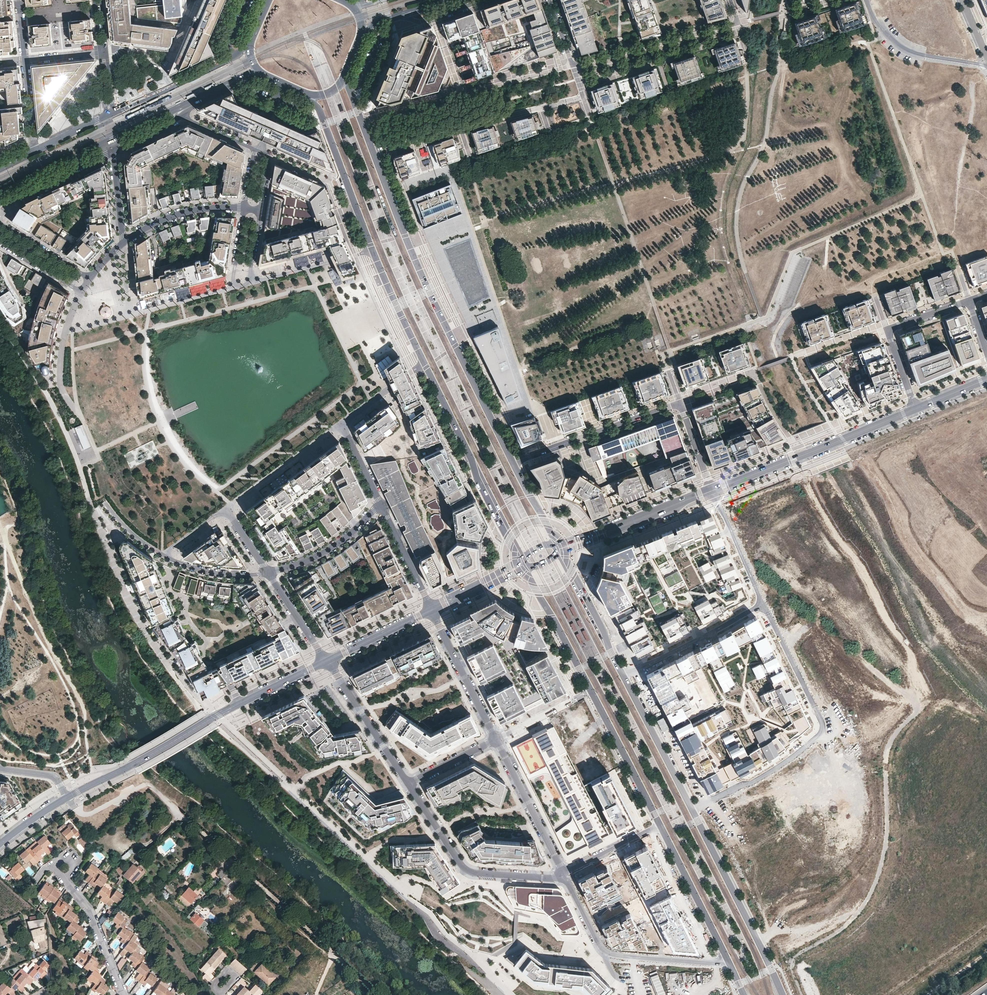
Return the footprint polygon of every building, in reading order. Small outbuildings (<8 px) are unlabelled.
[(12,15),(11,1),(11,0),(0,0),(0,16),(12,15)] [(134,47),(134,43),(131,43),(133,25),(131,24),(129,0),(106,0),(107,7),(109,7),(111,7),(111,13),(109,13),(108,13),(110,40),(114,40),(114,45),(128,46),(134,47)] [(163,6),(137,8),(138,18),(180,23),(187,9),(186,0),(162,0),(163,6)] [(194,19),(195,19),(193,25),(191,24),(180,49),(182,50),(179,56),(178,55),(169,75),(195,63),(213,54),(208,42),(225,3),(223,2),(224,0),(202,0),(194,19)] [(539,0),(509,0),(480,10),(486,28),(496,25),(516,18),(516,16),(519,15),(520,17),(524,16),(526,23),(530,22),(535,20),(535,22),(530,23),(532,29),(529,30),(539,58),(557,52),(544,14),(542,8),(539,0)] [(570,30),(572,29),(573,32),(571,33),(579,55),(597,50),(588,23),(587,24),(581,7),(582,7),(580,0),(560,0),(570,30)] [(635,17),(637,16),(637,17),(638,17),(640,23),(638,23),(643,39),(665,33),(653,0),(629,0),(635,17)] [(710,22),(726,17),(722,6),(720,0),(702,0),(710,22)] [(834,10),(842,31),(863,24),(856,2),(846,6),(834,10)] [(494,73),(473,13),(467,15),(449,21),(442,23),(445,33),(448,42),(461,37),(476,80),(494,73)] [(805,20),(794,23),(801,44),(822,37),(815,16),(805,20)] [(72,22),(72,25),(70,25),(71,41),(74,40),(75,43),(90,41),(90,39),(92,39),(92,32),(87,33),(87,32),(88,32),(89,31),(89,30),(88,30),(87,30),(91,29),(91,23),(88,23),(88,20),(72,22)] [(3,53),(3,56),(9,55),(9,52),(13,51),(13,48),(16,47),(14,34),(12,35),(11,28),(14,28),(13,21),(0,22),(0,53),(3,53)] [(511,33),(519,33),(520,23),(512,22),(511,33)] [(50,24),(28,26),(29,35),(34,35),(34,36),(33,36),(32,36),(32,37),(33,37),(33,38),(34,38),(30,39),(30,45),(33,45),(33,47),(50,46),(49,43),(52,43),(50,24)] [(178,30),(133,25),(131,43),(134,43),(134,47),(147,48),(169,51),(169,47),(170,47),(178,30)] [(389,66),(376,98),(380,100),(377,107),(389,103),(401,101),(406,88),(414,91),(411,98),(438,91),(447,69),(443,54),(436,36),(433,44),(429,42),(425,40),(431,27),(405,36),(401,37),(394,56),(397,58),(392,68),(389,66)] [(743,64),(743,51),(740,50),(737,50),(735,43),(724,46),(714,50),(721,71),(743,64)] [(701,78),(694,56),(683,60),(673,63),(680,85),(701,78)] [(95,61),(33,67),(36,98),(39,129),(52,113),(56,107),(82,77),(89,68),(95,61)] [(7,91),(8,101),(14,101),(17,103),(21,103),(20,90),(17,91),(16,85),(19,85),(18,69),(0,71),(0,92),(7,91)] [(661,91),(654,70),(647,72),(647,73),(644,74),(644,73),(632,77),(639,99),(661,91)] [(620,105),(613,83),(605,86),(606,87),(603,88),(602,87),(591,91),(597,110),(598,113),(620,105)] [(207,115),(204,117),(248,136),(252,138),(261,141),(263,142),(278,149),(326,170),(324,167),(335,170),(332,163),(325,145),(319,131),(318,127),(302,132),(276,121),(268,117),(266,117),(257,112),(238,104),(233,93),(197,110),(207,115)] [(5,140),(5,145),(10,143),(10,138),(13,137),(13,141),(18,139),(17,134),(21,134),(21,130),(24,130),(23,124),(19,124),(19,114),(22,114),(21,107),(18,108),(0,109),(0,116),(3,116),(3,126),(0,126),(0,143),(5,140)] [(537,130),(532,116),(527,117),(510,122),(517,140),(538,133),(537,130)] [(201,132),(193,128),(190,129),(188,126),(174,133),(180,147),(187,144),(207,153),(213,137),(201,132)] [(500,146),(493,126),(488,127),(488,128),(483,130),(482,129),(471,132),(477,150),(478,153),(500,146)] [(180,147),(174,133),(158,140),(145,146),(152,160),(178,148),(180,147)] [(224,142),(213,137),(207,153),(207,155),(206,155),(223,163),(224,160),(225,161),(237,166),(243,167),(245,154),(242,154),(244,151),(224,142)] [(460,159),(459,153),(457,154),(455,149),(457,148),(453,137),(432,145),(439,166),(447,163),(460,159)] [(207,153),(187,144),(180,147),(181,149),(187,146),(207,155),(207,153)] [(152,160),(145,146),(132,153),(128,159),(125,165),(127,187),(143,186),(143,183),(141,166),(152,160)] [(422,156),(429,154),(427,147),(420,149),(422,156)] [(178,148),(152,160),(153,162),(179,150),(178,148)] [(421,172),(414,151),(397,157),(404,178),(421,172)] [(152,160),(141,166),(143,183),(145,183),(143,167),(153,162),(152,160)] [(243,167),(237,166),(225,161),(223,173),(222,173),(220,185),(205,187),(206,199),(208,199),(215,198),(214,194),(219,193),(218,198),(221,197),(225,197),(238,198),(241,182),(243,167)] [(325,186),(275,164),(272,185),(271,192),(266,224),(263,239),(263,246),(260,263),(259,266),(289,258),(291,257),(291,254),(293,254),(294,257),(297,256),(326,248),(326,245),(329,244),(330,247),(334,253),(331,254),(334,261),(341,275),(342,278),(355,274),(354,272),(359,270),(354,259),(356,258),(354,256),(348,242),(346,242),(345,240),(340,227),(333,208),(331,202),(329,198),(327,193),(326,188),(325,186)] [(107,207),(106,200),(108,200),(106,175),(102,167),(88,174),(85,175),(86,177),(74,183),(73,181),(53,190),(62,208),(75,202),(77,207),(78,208),(77,209),(79,210),(79,209),(83,211),(85,212),(85,216),(110,214),(109,206),(107,207)] [(450,184),(412,199),(415,205),(424,228),(462,214),(450,184)] [(149,215),(146,185),(143,186),(127,187),(129,207),(131,225),(133,224),(137,221),(144,217),(149,215)] [(201,200),(199,187),(190,189),(192,201),(194,201),(199,200),(201,200)] [(62,208),(53,190),(26,203),(27,204),(23,207),(13,222),(41,239),(44,234),(47,236),(44,241),(47,243),(50,245),(51,243),(56,234),(41,225),(43,223),(64,213),(62,208)] [(179,204),(182,203),(179,193),(173,194),(169,196),(165,197),(159,199),(163,209),(166,208),(169,207),(167,201),(174,199),(176,205),(179,204)] [(112,239),(110,214),(85,216),(86,229),(78,239),(74,237),(71,243),(73,244),(67,250),(62,247),(70,234),(63,230),(54,245),(53,246),(62,252),(86,267),(90,261),(95,256),(100,250),(98,248),(104,243),(106,245),(112,239)] [(229,257),(235,217),(222,217),(210,219),(204,219),(201,219),(201,220),(201,221),(201,223),(200,224),(200,225),(200,226),(201,230),(208,229),(203,257),(193,260),(192,258),(182,261),(189,285),(220,276),(226,275),(227,268),(229,257)] [(192,221),(188,222),(188,223),(188,224),(188,226),(188,227),(187,227),(188,232),(196,231),(196,221),(196,220),(192,221)] [(182,236),(179,224),(175,226),(171,227),(172,229),(175,238),(182,236)] [(162,231),(159,232),(160,234),(164,243),(171,240),(167,231),(166,229),(162,231)] [(139,244),(138,244),(138,245),(136,245),(135,246),(134,247),(134,251),(136,273),(137,281),(154,277),(153,269),(152,260),(151,249),(150,237),(139,244)] [(296,267),(309,264),(308,255),(294,258),(296,267)] [(966,264),(968,269),(974,288),(986,283),(986,257),(966,264)] [(20,275),(25,266),(12,258),(7,267),(20,275)] [(154,277),(137,281),(138,292),(139,298),(159,293),(172,289),(189,285),(182,261),(161,266),(153,269),(154,277)] [(14,326),(22,339),(24,341),(29,348),(41,367),(45,366),(45,369),(48,368),(47,365),(51,365),(51,364),(51,360),(48,361),(48,357),(48,351),(49,345),(50,341),(51,335),(51,334),(52,331),(53,327),(54,322),(55,319),(53,318),(53,316),(55,311),(56,308),(57,306),(59,306),(63,299),(66,292),(55,285),(52,283),(49,288),(48,292),(46,296),(44,300),(43,304),(41,308),(40,313),(38,319),(32,317),(31,315),(17,300),(0,263),(0,304),(14,326)] [(908,285),(880,295),(881,298),(888,318),(907,311),(916,308),(934,302),(947,297),(958,293),(950,270),(926,279),(908,285)] [(45,281),(46,279),(34,272),(29,279),(42,287),(43,285),(44,283),(45,281)] [(141,299),(142,308),(162,305),(161,297),(141,299)] [(825,315),(797,325),(805,347),(833,337),(849,331),(876,321),(875,320),(869,303),(868,300),(841,310),(825,315)] [(962,312),(943,319),(960,367),(979,359),(975,347),(962,312)] [(477,336),(474,337),(476,342),(478,346),(479,349),(481,352),(483,355),(484,359),(486,362),(487,365),(489,369),(491,372),(492,375),(494,379),(496,382),(497,385),(499,388),(500,390),(501,392),(502,395),(504,398),(505,402),(507,405),(522,399),(521,395),(520,392),(519,388),(517,385),(516,381),(515,378),(514,374),(513,371),(512,367),(510,364),(509,360),(508,357),(507,353),(506,350),(505,346),(504,343),(502,339),(501,336),(500,332),(499,329),(498,327),(495,328),(491,330),(488,331),(484,333),(480,334),(477,336)] [(926,381),(955,369),(947,346),(931,351),(922,327),(899,335),(903,344),(913,373),(917,384),(926,381)] [(720,352),(727,373),(735,370),(734,368),(741,365),(742,368),(749,365),(741,344),(720,352)] [(881,344),(858,352),(869,383),(866,385),(865,381),(860,383),(863,398),(867,405),(878,400),(894,394),(899,392),(894,380),(887,359),(884,352),(881,344)] [(400,358),(384,370),(389,382),(392,387),(396,396),(399,402),(401,407),(403,411),(406,410),(422,402),(417,394),(413,384),(409,375),(406,370),(400,358)] [(707,380),(700,359),(679,366),(680,370),(686,387),(692,385),(691,383),(697,381),(698,383),(707,380)] [(835,360),(812,367),(819,379),(826,392),(837,410),(840,416),(860,408),(857,402),(860,401),(835,360)] [(652,400),(666,394),(660,377),(659,373),(635,382),(643,403),(652,400)] [(773,420),(772,421),(766,412),(768,411),(766,407),(765,408),(763,405),(764,404),(762,400),(760,401),(758,395),(760,394),(756,387),(737,393),(740,399),(741,398),(742,401),(743,403),(742,404),(747,415),(748,414),(751,418),(752,421),(753,423),(755,425),(756,428),(757,430),(759,432),(760,435),(762,437),(763,439),(764,441),(766,443),(767,445),(773,443),(772,442),(772,441),(784,436),(777,426),(775,427),(773,424),(775,423),(773,420)] [(609,415),(626,409),(619,388),(594,396),(602,417),(609,415)] [(440,559),(445,579),(447,578),(455,574),(447,552),(458,542),(456,534),(455,522),(454,520),(454,518),(453,508),(449,502),(422,457),(419,447),(411,420),(406,410),(403,411),(401,407),(399,402),(397,403),(390,406),(395,412),(400,419),(402,424),(395,432),(390,435),(385,436),(377,444),(371,447),(365,450),(369,457),(372,463),(378,462),(396,460),(419,517),(436,550),(440,559)] [(426,410),(422,402),(406,410),(411,420),(426,410)] [(723,443),(719,431),(721,430),(717,421),(714,411),(711,402),(693,409),(695,415),(697,414),(698,419),(697,420),(700,429),(702,429),(704,434),(702,435),(703,438),(706,446),(708,450),(709,450),(710,452),(708,452),(710,456),(711,460),(714,467),(731,460),(725,442),(723,443)] [(576,403),(554,411),(561,432),(568,430),(583,424),(576,403)] [(385,408),(356,430),(365,450),(371,447),(377,444),(385,436),(390,435),(395,432),(402,424),(400,419),(395,412),(390,406),(389,405),(385,408)] [(419,447),(440,441),(426,410),(411,420),(419,447)] [(604,478),(604,479),(666,457),(670,455),(686,450),(683,441),(674,415),(600,442),(592,445),(597,459),(604,478)] [(534,417),(516,423),(512,424),(522,444),(526,443),(536,440),(541,438),(534,417)] [(83,424),(75,428),(78,434),(81,443),(84,450),(92,446),(83,424)] [(749,428),(730,436),(731,439),(750,432),(749,428)] [(760,448),(750,432),(731,439),(725,442),(731,460),(735,458),(734,456),(739,454),(740,456),(760,448)] [(153,441),(124,453),(130,467),(159,455),(153,441)] [(444,448),(440,441),(419,447),(422,457),(444,448)] [(339,442),(336,444),(343,453),(344,452),(339,442)] [(349,462),(348,460),(347,458),(344,452),(343,453),(336,444),(332,447),(331,448),(323,454),(320,456),(307,465),(304,468),(295,474),(289,479),(295,488),(300,495),(306,490),(303,486),(306,484),(309,488),(316,483),(322,479),(319,474),(322,472),(325,476),(332,472),(333,475),(335,479),(345,501),(341,503),(326,515),(317,521),(329,537),(331,535),(332,535),(333,534),(335,533),(336,532),(338,531),(338,530),(340,529),(342,527),(343,527),(344,526),(345,525),(346,524),(349,522),(345,516),(350,511),(353,517),(354,516),(355,515),(357,513),(358,512),(359,511),(361,508),(363,506),(365,504),(366,502),(368,500),(349,462)] [(465,492),(444,448),(422,457),(449,502),(465,492)] [(655,490),(695,474),(687,453),(686,450),(670,455),(672,462),(656,468),(656,469),(649,472),(655,490)] [(605,498),(601,487),(583,476),(580,474),(571,473),(566,473),(560,456),(543,462),(536,465),(533,466),(530,467),(541,482),(545,493),(549,494),(559,495),(564,496),(567,497),(581,504),(593,519),(594,520),(611,513),(610,512),(608,508),(605,498)] [(372,463),(419,562),(420,557),(436,550),(419,517),(396,460),(378,462),(372,463)] [(605,498),(608,508),(625,502),(646,493),(637,471),(623,477),(601,487),(605,498)] [(285,508),(295,501),(294,500),(300,495),(295,488),(289,479),(286,482),(276,488),(276,489),(263,498),(256,503),(246,511),(275,555),(280,552),(284,558),(287,557),(290,556),(292,555),(295,554),(298,553),(300,552),(303,551),(305,550),(307,549),(308,549),(310,548),(311,548),(312,547),(314,546),(317,544),(320,543),(322,541),(323,541),(325,540),(315,522),(313,524),(310,525),(308,527),(305,528),(302,530),(299,531),(296,533),(293,534),(291,535),(285,526),(278,531),(274,525),(269,518),(273,515),(273,516),(277,514),(275,512),(279,510),(280,510),(283,508),(281,506),(283,505),(285,508)] [(345,501),(335,479),(331,481),(341,503),(345,501)] [(470,501),(465,492),(449,502),(453,508),(470,501)] [(470,501),(453,508),(454,518),(454,520),(455,522),(456,534),(476,537),(479,538),(480,535),(481,531),(482,528),(484,525),(485,522),(474,499),(470,501)] [(287,510),(297,503),(295,501),(285,508),(287,510)] [(353,517),(350,511),(345,516),(349,522),(351,519),(353,518),(353,517)] [(274,525),(277,523),(273,516),(273,515),(269,518),(274,525)] [(726,550),(712,515),(661,535),(667,551),(679,547),(702,537),(701,535),(705,534),(710,549),(709,550),(711,556),(726,550)] [(372,614),(413,594),(410,588),(393,554),(386,538),(377,520),(375,523),(374,525),(372,526),(370,529),(368,531),(366,533),(364,535),(362,536),(360,538),(358,540),(362,548),(366,558),(378,582),(381,589),(346,606),(355,622),(372,614)] [(203,564),(225,568),(247,569),(232,546),(221,530),(212,536),(192,551),(183,557),(201,563),(203,564)] [(781,544),(794,536),(790,530),(778,538),(781,544)] [(475,541),(476,537),(456,534),(458,542),(475,545),(475,541)] [(661,535),(633,545),(640,563),(650,560),(667,551),(661,535)] [(173,612),(149,556),(144,553),(130,542),(129,541),(127,541),(126,540),(124,541),(123,541),(122,542),(121,544),(120,545),(120,547),(121,548),(153,624),(155,623),(170,614),(173,612)] [(475,545),(458,542),(447,552),(455,574),(457,577),(467,572),(478,567),(477,564),(477,560),(477,556),(477,550),(477,545),(475,545)] [(596,591),(611,617),(614,615),(632,605),(631,603),(620,582),(621,574),(641,565),(640,563),(633,545),(604,556),(604,564),(604,570),(602,577),(599,585),(596,591)] [(348,548),(346,550),(353,560),(359,556),(351,546),(350,547),(349,547),(348,548)] [(419,562),(431,585),(445,579),(440,559),(436,550),(420,557),(419,562)] [(741,586),(728,553),(714,559),(727,591),(741,586)] [(335,557),(334,558),(341,568),(347,564),(340,554),(339,554),(339,555),(338,555),(337,556),(335,557)] [(795,554),(790,559),(797,565),(802,561),(795,554)] [(154,558),(149,556),(173,612),(176,611),(154,558)] [(809,558),(802,563),(806,567),(812,562),(809,558)] [(324,563),(322,564),(328,575),(334,572),(329,561),(328,561),(326,562),(324,563)] [(715,576),(708,561),(701,565),(704,570),(701,571),(705,580),(715,576)] [(333,595),(315,568),(312,569),(308,571),(305,572),(303,573),(299,574),(297,575),(295,575),(292,576),(289,577),(294,584),(317,619),(328,636),(345,627),(352,624),(341,608),(341,607),(335,610),(328,599),(333,595)] [(180,590),(185,576),(179,574),(173,588),(180,590)] [(198,580),(191,578),(187,592),(194,594),(198,580)] [(215,581),(208,580),(207,582),(207,584),(205,584),(204,592),(214,593),(215,594),(216,586),(215,585),(215,581)] [(834,592),(835,594),(843,590),(838,581),(818,593),(822,598),(834,592)] [(230,595),(231,587),(229,587),(230,583),(223,582),(222,582),(222,584),(221,586),(220,586),(219,594),(229,595),(230,595)] [(247,583),(233,583),(233,602),(238,603),(248,617),(262,639),(278,631),(285,627),(274,611),(266,599),(256,583),(250,583),(247,583)] [(545,699),(566,688),(547,652),(545,653),(541,646),(548,645),(534,618),(529,617),(525,616),(522,615),(520,619),(518,618),(516,617),(513,616),(514,612),(510,611),(506,608),(502,605),(498,602),(495,599),(470,611),(472,614),(473,615),(471,616),(470,615),(450,625),(459,644),(463,642),(470,655),(467,657),(480,683),(483,681),(490,694),(486,696),(499,722),(527,709),(525,706),(544,697),(545,699)] [(694,606),(703,622),(723,612),(717,600),(710,603),(708,599),(694,606)] [(632,605),(614,615),(635,656),(656,645),(644,621),(637,625),(635,621),(641,618),(638,611),(636,612),(632,605)] [(355,622),(346,606),(341,608),(352,624),(355,622)] [(660,624),(669,640),(689,630),(680,613),(660,624)] [(207,668),(197,655),(195,651),(196,650),(194,646),(197,644),(198,644),(195,641),(190,644),(185,638),(180,631),(178,628),(180,626),(178,623),(180,621),(181,621),(178,617),(175,620),(170,614),(155,623),(203,688),(208,694),(220,688),(225,686),(224,685),(214,671),(212,669),(208,671),(207,669),(207,668)] [(784,680),(753,618),(687,655),(692,666),(711,657),(726,689),(732,687),(731,684),(736,682),(722,653),(752,635),(765,659),(752,666),(758,676),(770,670),(777,685),(784,680)] [(787,628),(791,634),(804,625),(799,618),(787,628)] [(203,688),(155,623),(153,624),(171,648),(188,671),(198,685),(206,695),(208,694),(203,688)] [(221,671),(228,681),(232,679),(239,675),(238,672),(241,670),(245,668),(246,672),(268,662),(266,658),(273,655),(274,658),(284,653),(286,656),(300,649),(291,636),(289,634),(285,627),(278,631),(279,633),(275,635),(276,638),(259,646),(260,648),(255,651),(254,651),(253,649),(233,659),(234,661),(229,663),(228,664),(227,662),(220,665),(221,667),(223,670),(221,671)] [(443,655),(441,651),(432,634),(427,636),(411,644),(392,653),(400,671),(401,672),(403,671),(406,672),(414,670),(417,665),(426,661),(431,661),(439,657),(443,655)] [(284,653),(274,658),(273,655),(266,658),(268,662),(246,672),(245,668),(241,670),(238,672),(239,675),(232,679),(233,682),(274,662),(285,657),(286,656),(284,653)] [(402,674),(400,671),(392,653),(385,657),(369,664),(351,673),(362,690),(364,693),(377,688),(386,681),(397,678),(402,674)] [(687,655),(666,665),(675,683),(678,690),(699,679),(692,666),(687,655)] [(678,733),(695,725),(678,690),(675,683),(666,665),(648,675),(678,733)] [(219,668),(214,671),(224,685),(228,682),(228,681),(221,671),(219,668)] [(811,729),(784,680),(777,685),(764,692),(772,706),(783,700),(795,724),(771,738),(764,725),(754,731),(760,744),(746,752),(735,732),(721,739),(732,761),(717,769),(702,739),(731,724),(724,710),(695,725),(678,733),(697,772),(707,791),(760,764),(811,729)] [(757,684),(759,689),(766,686),(764,681),(757,684)] [(300,720),(309,731),(324,718),(314,706),(305,695),(299,698),(292,702),(283,706),(267,714),(280,729),(300,720)] [(468,735),(479,729),(471,710),(431,731),(399,707),(387,724),(399,732),(413,741),(430,754),(445,746),(468,735)] [(324,718),(309,731),(328,755),(374,746),(362,728),(342,732),(336,733),(331,727),(324,718)] [(604,840),(603,838),(610,835),(585,785),(554,725),(548,728),(546,725),(532,733),(533,735),(512,745),(529,779),(538,774),(544,773),(548,772),(552,772),(574,816),(573,819),(567,824),(555,832),(567,856),(588,845),(590,848),(604,840)] [(500,804),(506,784),(475,764),(425,787),(437,805),(443,803),(448,803),(452,803),(457,800),(461,797),(459,790),(470,785),(500,804)] [(416,813),(401,789),(390,794),(377,799),(369,792),(344,768),(344,769),(332,787),(344,799),(343,799),(362,817),(363,817),(371,825),(375,823),(376,826),(379,830),(384,830),(389,828),(397,818),(416,813)] [(601,806),(615,833),(627,826),(628,827),(634,824),(632,823),(634,822),(631,817),(608,772),(590,781),(603,805),(601,806)] [(19,803),(8,780),(0,779),(0,818),(19,803)] [(62,829),(59,831),(66,839),(70,835),(72,833),(74,836),(78,833),(68,822),(65,825),(66,826),(62,829)] [(462,827),(458,832),(471,854),(482,858),(494,857),(508,859),(526,860),(537,861),(542,856),(537,848),(536,842),(486,839),(476,823),(462,827)] [(174,841),(180,835),(176,831),(171,837),(174,841)] [(43,850),(46,854),(50,850),(45,845),(48,842),(42,834),(35,840),(37,842),(43,850)] [(83,845),(86,843),(80,836),(77,838),(83,845)] [(26,850),(36,861),(39,858),(37,856),(39,854),(43,850),(37,842),(33,846),(30,848),(30,847),(26,850)] [(444,891),(460,880),(450,865),(441,851),(436,842),(413,843),(389,844),(390,848),(385,852),(401,871),(430,870),(444,891)] [(650,845),(653,854),(660,852),(657,842),(650,845)] [(666,885),(646,847),(635,853),(626,857),(631,869),(645,896),(666,885)] [(27,859),(32,864),(36,861),(26,850),(24,848),(17,854),(24,862),(27,859)] [(135,852),(131,849),(118,860),(121,864),(135,852)] [(22,868),(16,861),(12,864),(9,866),(8,866),(5,868),(15,879),(18,876),(16,874),(18,871),(22,868)] [(96,870),(97,868),(90,862),(84,870),(88,873),(84,879),(87,882),(96,870)] [(134,879),(141,872),(136,867),(132,864),(123,875),(131,882),(134,879)] [(120,869),(119,866),(115,869),(122,879),(123,878),(121,874),(123,872),(121,868),(120,869)] [(170,875),(161,867),(159,870),(161,872),(158,875),(165,881),(170,875)] [(594,872),(578,880),(593,910),(620,896),(606,868),(595,874),(594,872)] [(221,878),(226,873),(222,869),(217,875),(221,878)] [(96,883),(100,886),(101,884),(105,878),(102,876),(99,873),(99,872),(96,870),(87,882),(91,884),(93,881),(96,883)] [(145,872),(142,870),(141,872),(134,879),(137,882),(145,872)] [(228,878),(230,876),(226,873),(221,878),(226,883),(225,884),(229,888),(233,884),(230,881),(228,878)] [(40,895),(44,898),(53,886),(48,883),(47,885),(43,883),(38,891),(41,893),(40,895)] [(100,886),(96,892),(101,895),(103,897),(101,900),(105,903),(113,891),(110,888),(109,890),(106,887),(101,884),(100,886)] [(675,948),(698,950),(666,885),(645,896),(670,948),(675,948)] [(53,886),(44,898),(48,902),(50,900),(53,902),(59,894),(56,892),(57,889),(53,886)] [(515,886),(511,886),(509,886),(507,888),(506,890),(506,892),(514,906),(516,908),(542,913),(546,914),(547,916),(549,919),(561,934),(562,935),(577,936),(579,934),(580,933),(580,931),(578,926),(573,917),(566,902),(564,898),(563,896),(561,894),(560,892),(558,891),(556,890),(515,886)] [(195,898),(197,895),(188,887),(181,895),(185,898),(183,900),(188,905),(195,898)] [(113,900),(117,902),(122,894),(115,889),(113,891),(105,903),(109,905),(113,900)] [(163,889),(159,894),(165,899),(169,894),(163,889)] [(770,899),(777,897),(775,891),(768,893),(770,899)] [(185,898),(181,895),(178,898),(187,906),(188,905),(183,900),(185,898)] [(67,903),(62,900),(61,902),(57,900),(51,908),(54,910),(53,912),(58,915),(67,903)] [(75,914),(70,911),(68,909),(70,906),(67,903),(58,915),(62,918),(63,916),(66,919),(69,922),(75,914)] [(118,909),(117,911),(120,914),(121,913),(124,915),(128,918),(129,917),(118,909)] [(192,910),(186,917),(209,935),(212,932),(205,926),(207,923),(196,914),(198,912),(197,910),(195,912),(192,910)] [(122,926),(128,918),(124,915),(123,916),(120,914),(117,911),(111,919),(115,922),(118,924),(116,927),(119,930),(122,926)] [(65,928),(72,934),(78,925),(75,923),(79,917),(75,914),(69,922),(65,928)] [(618,916),(601,925),(611,946),(647,948),(630,914),(620,919),(618,916)] [(44,939),(43,918),(38,919),(29,921),(27,921),(33,942),(41,940),(43,947),(46,946),(44,939)] [(79,925),(78,925),(72,934),(70,937),(74,940),(75,938),(79,941),(85,932),(81,930),(83,928),(79,925)] [(122,926),(119,930),(117,933),(121,937),(123,938),(121,942),(125,944),(129,939),(133,934),(133,933),(130,930),(129,931),(126,928),(122,926)] [(125,944),(119,953),(122,955),(127,950),(131,952),(133,949),(136,945),(139,941),(135,939),(136,937),(133,934),(129,939),(125,944)] [(83,946),(88,949),(92,943),(88,940),(83,946)] [(140,955),(136,952),(137,951),(139,948),(136,945),(133,949),(131,952),(127,957),(132,961),(134,962),(132,965),(136,968),(141,961),(144,956),(141,954),(140,955)] [(612,989),(592,968),(544,963),(525,947),(505,958),(536,983),(580,988),(586,994),(607,994),(612,989)] [(222,959),(225,956),(216,948),(211,955),(218,961),(220,958),(222,959)] [(91,955),(88,952),(85,955),(83,953),(78,950),(73,957),(76,960),(80,962),(79,963),(83,966),(91,955)] [(94,967),(97,963),(94,960),(95,958),(91,955),(83,966),(82,967),(87,970),(88,968),(91,971),(94,967)] [(216,964),(218,961),(211,955),(205,962),(214,969),(217,965),(216,964)] [(116,966),(121,968),(126,959),(122,957),(116,966)] [(236,960),(233,958),(228,964),(231,967),(236,960)] [(48,964),(43,959),(38,964),(35,962),(32,966),(33,966),(30,969),(27,973),(33,978),(34,979),(38,975),(40,972),(43,975),(45,971),(43,969),(48,964)] [(239,963),(236,960),(231,967),(234,970),(239,963)] [(141,961),(136,968),(135,969),(138,972),(134,978),(138,981),(146,969),(148,967),(141,961)] [(209,972),(210,973),(214,969),(205,962),(199,969),(204,973),(206,975),(209,972)] [(268,984),(274,976),(259,964),(259,965),(255,962),(249,968),(268,984)] [(22,969),(20,967),(12,976),(15,979),(18,976),(21,973),(20,972),(22,969)] [(98,970),(94,967),(91,971),(85,979),(90,982),(91,980),(94,983),(99,977),(100,975),(97,972),(98,970)] [(27,973),(22,969),(20,972),(21,973),(18,976),(15,979),(22,985),(25,982),(28,979),(30,982),(33,978),(27,973)] [(146,982),(150,986),(156,978),(152,975),(149,973),(149,972),(146,969),(138,981),(141,983),(143,981),(146,982)] [(689,970),(656,986),(660,994),(712,994),(724,987),(719,975),(689,970)] [(22,985),(15,979),(12,976),(5,983),(13,990),(16,986),(21,991),(24,988),(22,985)] [(102,994),(107,987),(103,984),(100,982),(102,979),(99,977),(94,983),(91,988),(94,990),(95,989),(98,992),(102,994)] [(2,980),(0,983),(0,991),(3,994),(6,991),(11,994),(13,994),(15,992),(13,990),(5,983),(2,981),(2,980)] [(166,988),(158,982),(152,990),(156,993),(154,994),(160,994),(166,988)] [(254,983),(250,987),(249,986),(246,990),(249,992),(252,994),(256,994),(261,989),(254,983)] [(249,992),(246,990),(242,986),(239,989),(238,988),(235,992),(239,994),(247,994),(249,992)]
